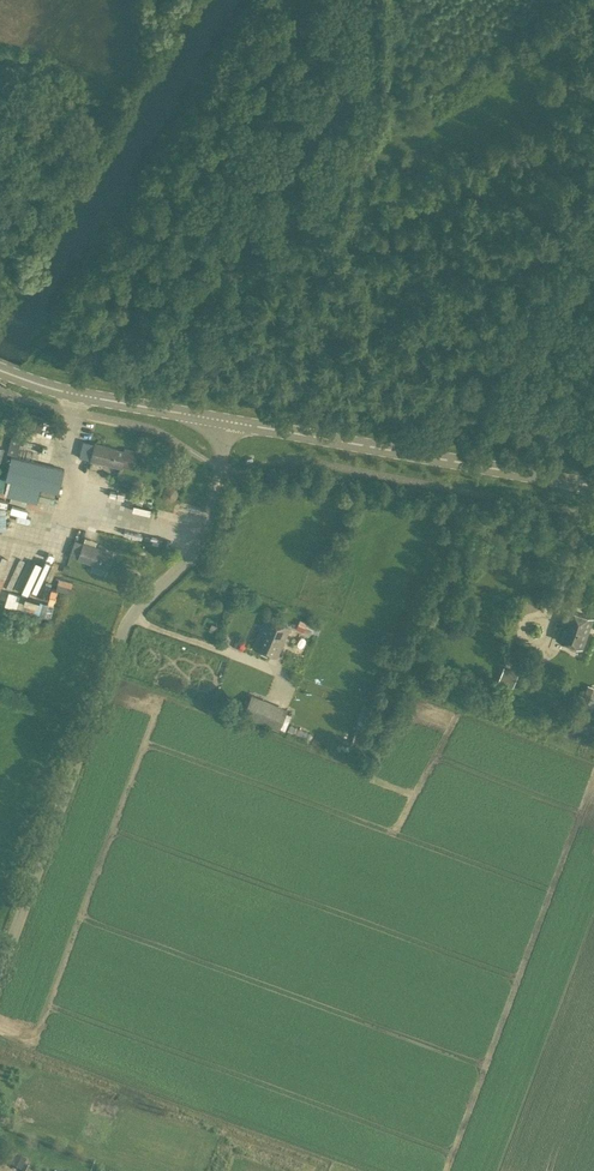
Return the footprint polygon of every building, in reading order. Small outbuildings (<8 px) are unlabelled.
[(40,431),(44,417),(23,412),(20,425),(40,431)] [(20,450),(24,437),(13,435),(10,448),(20,450)] [(89,441),(88,440),(81,463),(83,463),(84,458),(91,459),(122,466),(122,465),(133,468),(137,452),(125,449),(124,451),(115,449),(115,448),(95,443),(95,445),(89,443),(89,441)] [(11,480),(59,492),(64,469),(11,455),(5,479),(11,480)] [(178,494),(178,493),(178,492),(178,491),(177,491),(177,490),(177,489),(176,489),(176,488),(175,487),(174,487),(174,486),(173,486),(172,486),(171,486),(171,485),(170,485),(169,485),(169,486),(168,486),(167,486),(166,486),(165,487),(164,488),(164,489),(163,489),(163,490),(163,491),(162,491),(162,492),(162,493),(162,494),(162,495),(163,496),(163,497),(164,498),(164,499),(165,499),(165,500),(166,500),(167,500),(167,501),(168,501),(169,501),(170,501),(171,501),(172,501),(173,501),(173,500),(174,500),(175,499),(176,499),(176,498),(177,497),(177,496),(178,495),(178,494)] [(78,558),(83,542),(75,540),(70,555),(78,558)] [(90,544),(83,542),(78,558),(107,568),(113,554),(90,546),(90,544)] [(55,559),(44,590),(50,592),(61,561),(55,559)] [(57,589),(71,592),(73,580),(59,577),(57,589)] [(22,610),(45,616),(49,602),(18,594),(16,600),(24,602),(22,610)] [(557,638),(582,647),(592,618),(567,609),(557,638)] [(290,626),(266,616),(253,646),(277,657),(290,626)] [(313,624),(300,619),(296,628),(309,633),(313,624)] [(513,688),(518,672),(504,667),(498,682),(513,688)] [(591,705),(593,696),(593,691),(587,688),(584,697),(578,694),(577,700),(591,705)] [(244,713),(267,722),(275,702),(253,692),(244,713)] [(593,734),(593,718),(577,712),(572,726),(593,734)] [(571,731),(568,738),(575,741),(578,734),(571,731)] [(14,1158),(9,1155),(5,1162),(11,1164),(14,1158)] [(19,1170),(21,1170),(26,1161),(17,1156),(11,1167),(19,1170)]
